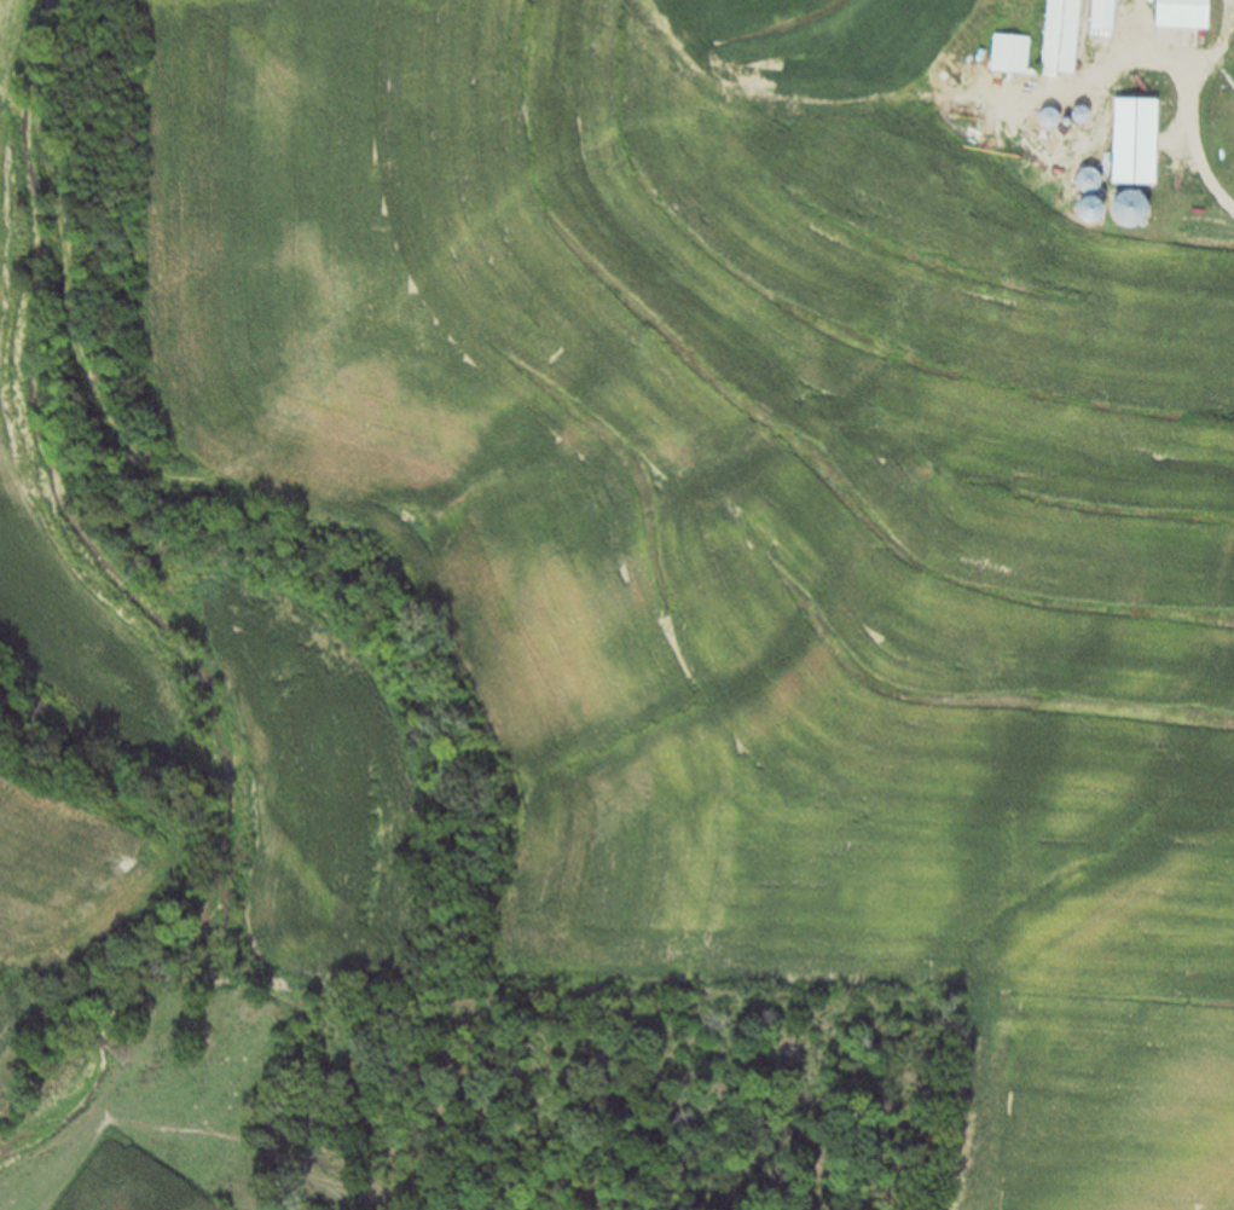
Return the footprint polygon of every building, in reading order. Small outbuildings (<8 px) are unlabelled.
[(1072,74),(1077,0),(1043,0),(1038,72),(1072,74)] [(1113,32),(1113,0),(1088,0),(1088,32),(1113,32)] [(1148,27),(1208,27),(1208,0),(1148,0),(1148,27)] [(1027,38),(989,35),(986,71),(1024,74),(1027,38)] [(1156,99),(1108,99),(1107,183),(1155,183),(1156,99)] [(1130,190),(1105,195),(1111,223),(1136,218),(1130,190)]
